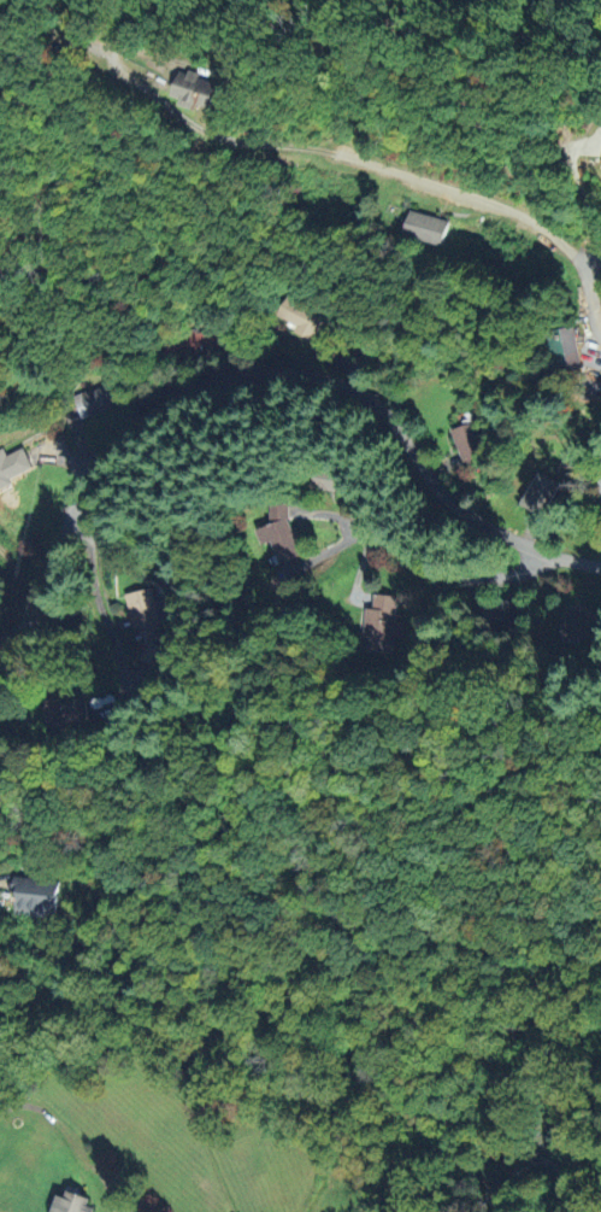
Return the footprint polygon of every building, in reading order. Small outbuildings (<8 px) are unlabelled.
[(182,103),(200,108),(202,103),(214,106),(221,80),(181,69),(175,93),(184,96),(182,103)] [(451,220),(411,210),(408,222),(407,222),(404,234),(444,244),(451,220)] [(278,317),(298,325),(295,331),(322,342),(332,317),(285,299),(278,317)] [(582,365),(576,326),(548,331),(554,369),(582,365)] [(125,400),(116,379),(78,395),(87,416),(125,400)] [(485,458),(473,422),(452,429),(465,465),(485,458)] [(0,449),(0,489),(14,482),(12,477),(33,467),(23,447),(6,456),(2,448),(0,449)] [(354,492),(357,471),(318,466),(315,488),(354,492)] [(522,504),(545,515),(559,482),(536,472),(522,504)] [(592,494),(600,498),(600,473),(592,494)] [(303,555),(284,501),(270,506),(275,521),(257,527),(263,544),(273,540),(281,563),(303,555)] [(124,594),(133,629),(139,627),(148,663),(162,660),(159,647),(161,646),(154,619),(164,617),(162,609),(154,611),(148,588),(124,594)] [(366,607),(362,651),(390,653),(395,596),(374,594),(372,608),(366,607)] [(49,732),(90,721),(84,697),(43,707),(49,732)] [(17,914),(57,918),(61,881),(15,875),(13,893),(19,894),(17,914)] [(93,1200),(57,1190),(51,1211),(89,1211),(93,1200)]
